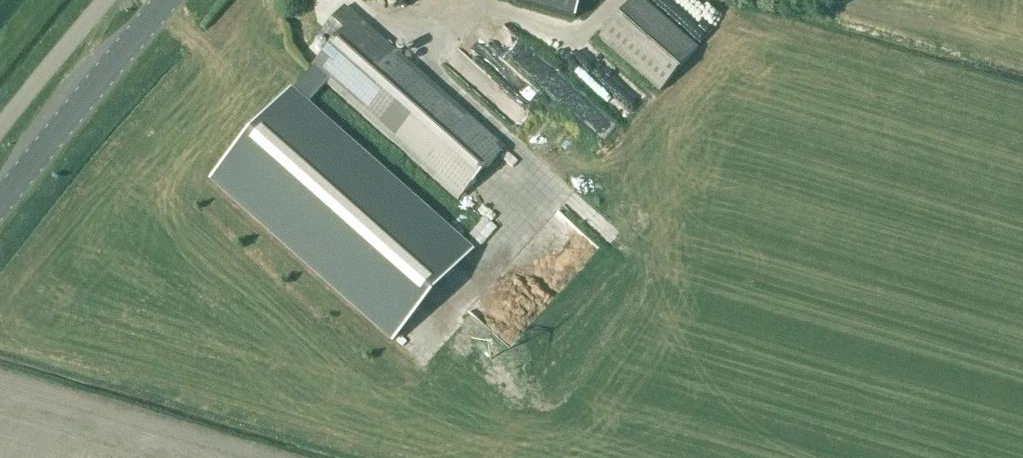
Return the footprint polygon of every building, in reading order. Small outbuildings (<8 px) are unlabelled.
[(384,11),(393,0),(371,0),(384,11)] [(573,21),(579,0),(503,0),(573,21)] [(698,49),(642,0),(636,0),(601,40),(661,92),(698,49)] [(713,27),(685,0),(660,0),(654,7),(695,46),(713,27)] [(503,148),(357,19),(213,184),(394,343),(475,251),(309,106),(328,85),(458,199),(503,148)] [(498,27),(489,37),(530,76),(540,66),(498,27)] [(444,43),(433,56),(510,121),(519,110),(488,83),(489,82),(444,43)] [(577,87),(627,128),(649,101),(599,60),(577,87)] [(504,74),(500,81),(522,97),(527,90),(504,74)] [(567,121),(577,127),(593,104),(561,81),(530,124),(552,141),(567,121)]
